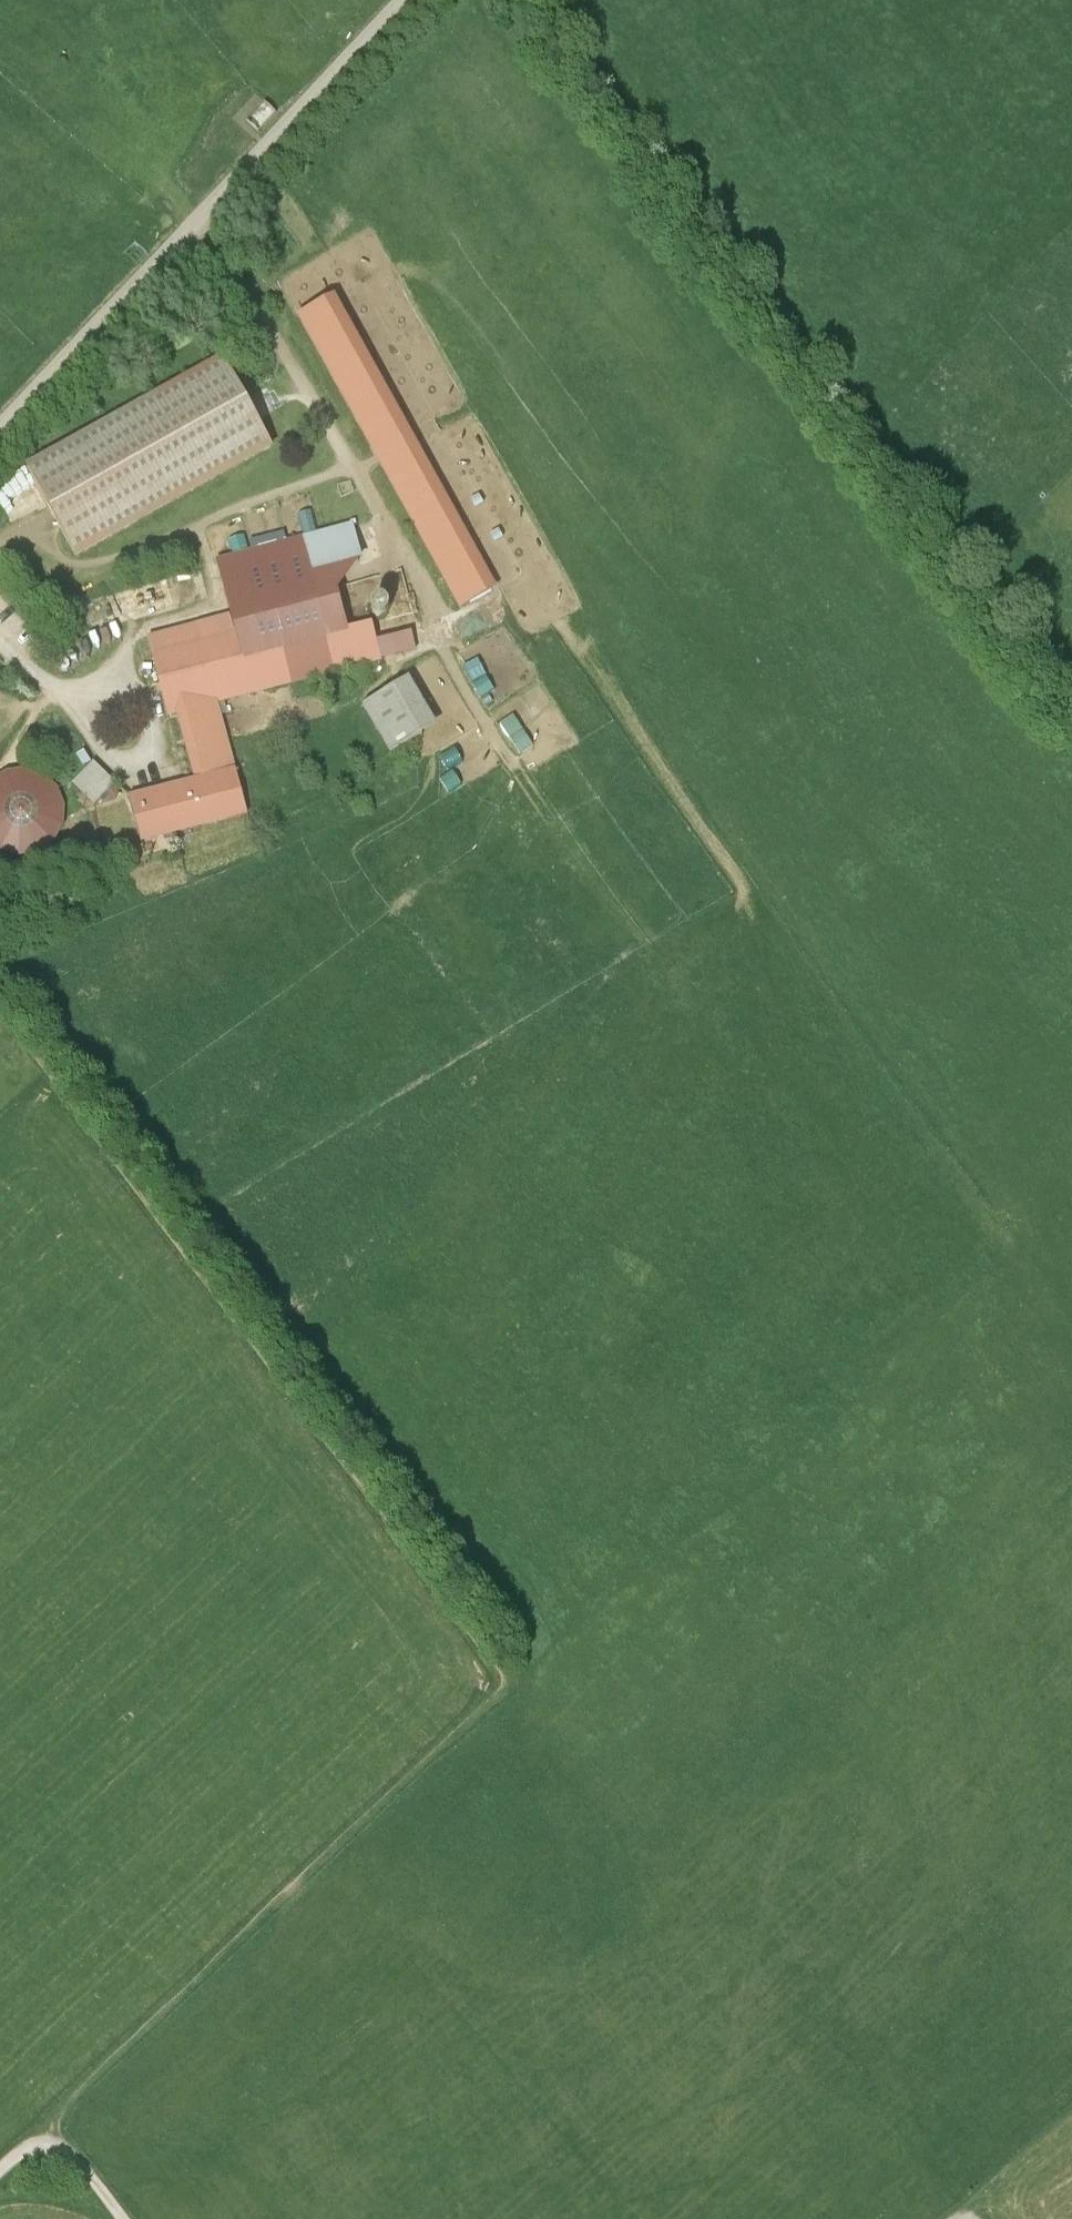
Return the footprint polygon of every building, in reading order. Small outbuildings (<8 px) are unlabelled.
[(262,131),(277,108),(264,99),(249,122),(262,131)] [(458,606),(494,585),(334,296),(299,318),(458,606)] [(27,464),(77,553),(271,446),(222,356),(27,464)] [(215,701),(379,657),(372,629),(327,641),(309,573),(357,561),(348,528),(215,563),(230,618),(148,641),(168,713),(178,710),(191,758),(228,748),(215,701)] [(442,725),(416,739),(425,755),(446,744),(446,743),(477,727),(438,654),(412,667),(442,725)] [(435,725),(408,681),(367,706),(394,750),(435,725)] [(197,778),(130,797),(143,841),(246,812),(228,748),(191,758),(197,778)] [(6,860),(77,826),(46,760),(0,782),(0,847),(6,860)] [(113,784),(91,764),(72,785),(94,805),(113,784)]
